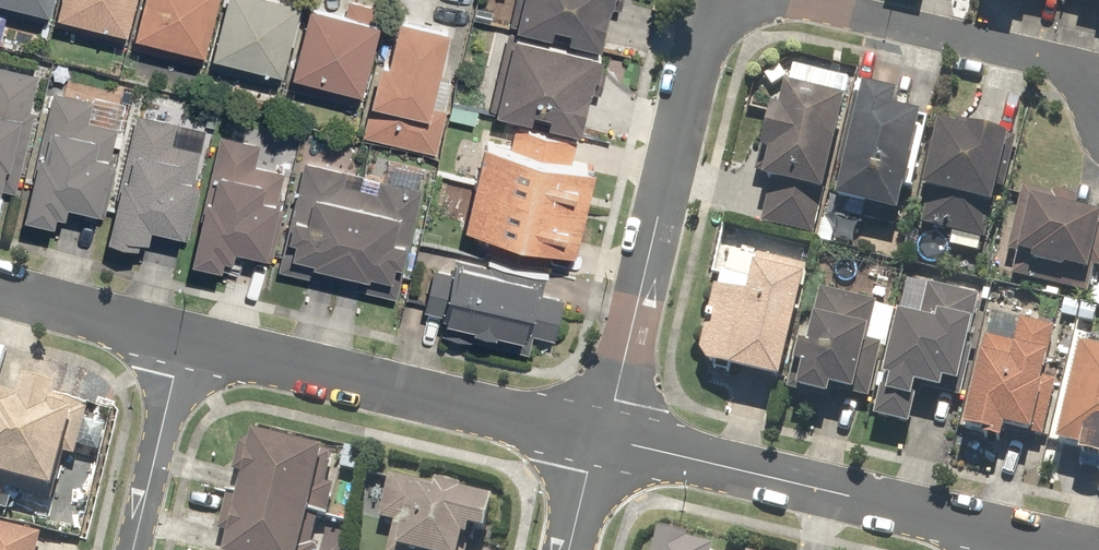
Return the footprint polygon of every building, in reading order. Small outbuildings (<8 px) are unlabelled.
[(41,23),(47,0),(0,0),(0,13),(41,23)] [(47,24),(121,42),(131,0),(53,0),(47,24)] [(124,49),(199,67),(215,0),(136,0),(124,49)] [(204,67),(276,85),(296,3),(284,0),(220,0),(204,67)] [(302,6),(281,89),(355,107),(379,9),(344,0),(341,15),(302,6)] [(504,29),(598,52),(611,0),(511,0),(504,29)] [(1093,2),(1091,10),(1098,12),(1098,0),(1086,0),(1093,2)] [(373,64),(355,138),(432,157),(451,79),(434,75),(445,32),(391,19),(380,65),(373,64)] [(595,55),(505,34),(485,115),(576,137),(595,55)] [(17,173),(32,113),(27,112),(35,81),(0,73),(0,169),(17,173)] [(757,227),(810,239),(843,103),(777,87),(770,115),(762,113),(745,183),(767,188),(757,227)] [(850,90),(813,242),(830,246),(835,227),(843,229),(845,221),(891,232),(900,193),(908,195),(926,123),(887,114),(891,100),(850,90)] [(47,91),(16,219),(47,227),(49,218),(59,220),(62,209),(94,216),(115,129),(87,122),(92,102),(47,91)] [(130,114),(100,243),(140,253),(145,232),(178,240),(204,131),(130,114)] [(984,258),(1013,140),(931,120),(913,196),(924,198),(917,227),(949,235),(945,249),(984,258)] [(485,239),(481,255),(544,270),(548,252),(568,257),(589,168),(570,164),(575,144),(511,129),(506,150),(479,143),(458,233),(485,239)] [(213,136),(183,265),(214,272),(216,263),(226,265),(229,253),(261,261),(281,173),(253,167),(257,146),(213,136)] [(298,162),(272,271),(393,301),(420,191),(375,180),(372,192),(357,188),(360,176),(298,162)] [(1008,278),(1094,297),(1098,273),(1098,218),(1071,212),(1073,202),(1019,190),(1004,255),(1013,257),(1008,278)] [(772,387),(803,270),(749,256),(743,281),(713,274),(692,356),(699,368),(772,387)] [(550,340),(563,282),(452,257),(448,273),(427,268),(417,311),(437,316),(433,335),(525,356),(530,335),(550,340)] [(898,280),(865,422),(905,431),(914,393),(952,401),(976,298),(898,280)] [(789,347),(778,395),(861,415),(887,307),(812,289),(798,350),(789,347)] [(972,358),(954,438),(992,447),(995,434),(1039,445),(1054,383),(1040,380),(1052,330),(990,315),(980,360),(972,358)] [(1047,448),(1070,454),(1069,460),(1096,467),(1097,460),(1098,460),(1098,353),(1071,346),(1047,448)] [(49,506),(62,458),(73,461),(87,409),(14,390),(11,398),(0,395),(0,493),(49,506)] [(218,549),(316,549),(318,542),(311,541),(316,518),(324,520),(331,489),(323,488),(329,462),(246,442),(235,449),(229,475),(236,476),(232,496),(224,494),(213,535),(221,537),(218,549)] [(386,479),(375,525),(391,529),(385,549),(465,549),(467,542),(478,545),(488,503),(386,479)] [(38,539),(0,529),(0,549),(35,549),(38,539)] [(707,549),(649,537),(646,549),(706,549),(707,549)]
